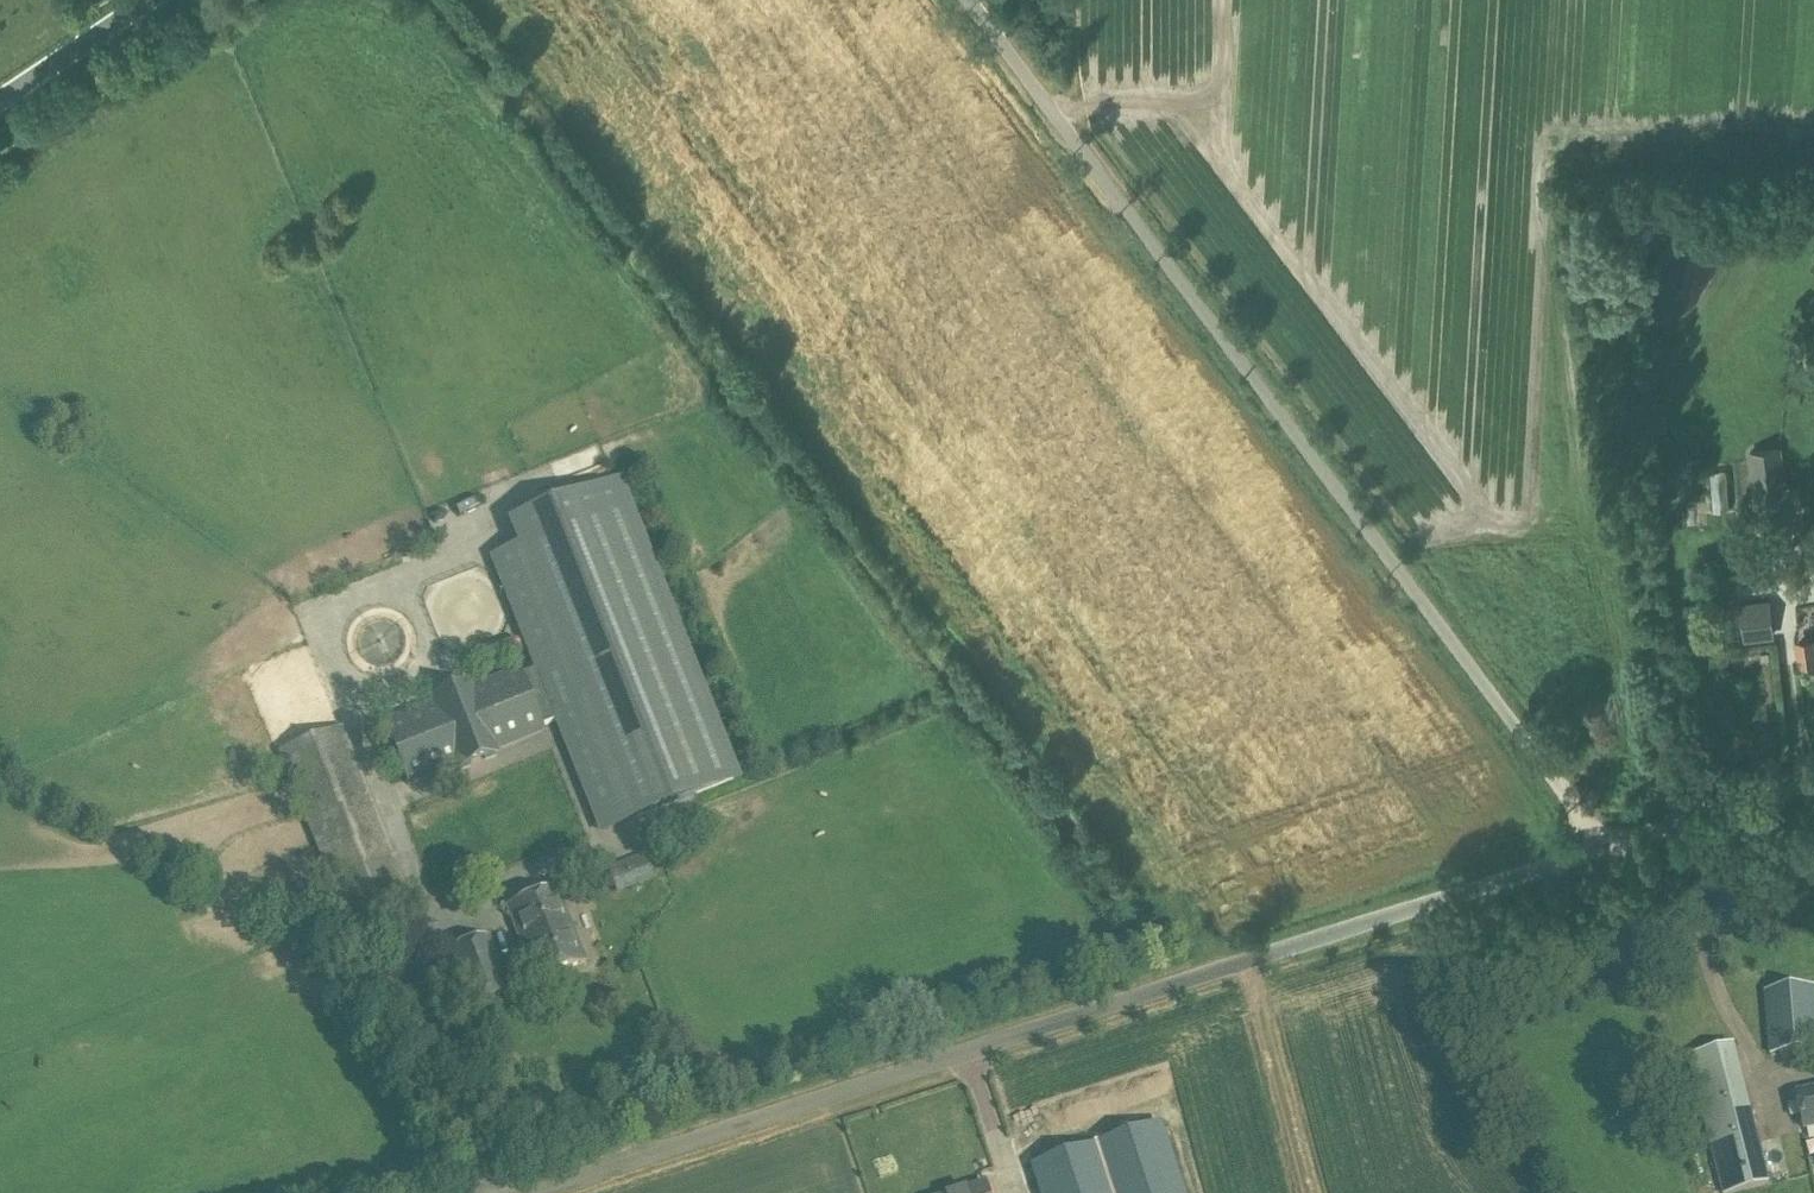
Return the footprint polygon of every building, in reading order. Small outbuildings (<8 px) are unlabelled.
[(1781,443),(1749,446),(1749,450),(1749,463),(1753,497),(1787,493),(1782,447),(1781,443)] [(492,547),(540,666),(471,694),(467,684),(432,698),(436,708),(385,728),(406,782),(458,761),(461,771),(496,757),(492,747),(561,720),(601,819),(632,807),(637,819),(736,779),(613,472),(514,512),(523,534),(492,547)] [(1772,621),(1771,610),(1743,613),(1744,624),(1772,621)] [(1798,647),(1800,665),(1813,664),(1813,644),(1798,647)] [(343,729),(279,754),(350,932),(409,909),(389,858),(393,857),(343,729)] [(557,888),(508,908),(538,980),(587,961),(557,888)] [(489,937),(450,953),(472,1007),(511,991),(489,937)] [(1765,994),(1769,1056),(1813,1052),(1813,990),(1765,994)] [(1687,1058),(1722,1192),(1735,1192),(1771,1184),(1735,1045),(1687,1058)] [(1797,1092),(1805,1130),(1813,1129),(1813,1088),(1797,1092)] [(1157,1131),(1029,1171),(1036,1192),(1176,1192),(1157,1131)] [(959,1192),(989,1192),(986,1185),(959,1192)]
